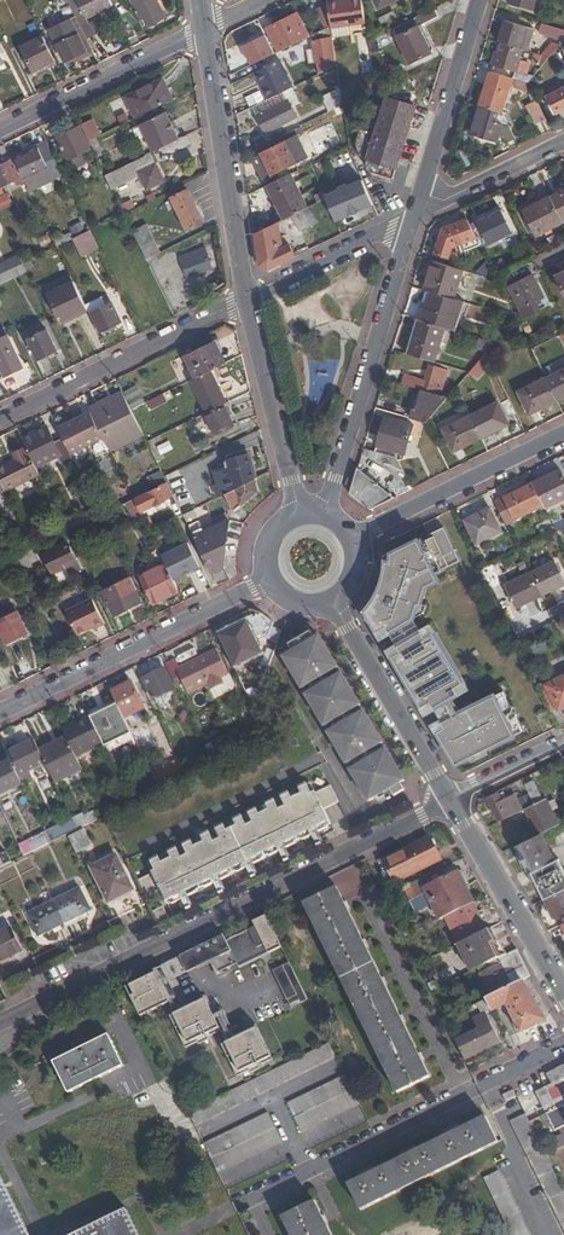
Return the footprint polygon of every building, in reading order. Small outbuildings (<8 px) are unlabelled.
[(112,7),(111,5),(108,0),(76,0),(85,19),(112,7)] [(155,0),(130,0),(143,27),(159,20),(156,14),(161,12),(155,0)] [(366,24),(362,0),(345,0),(328,3),(329,11),(331,27),(332,29),(350,26),(366,24)] [(380,10),(400,0),(375,0),(380,10)] [(534,0),(510,0),(509,5),(531,11),(534,0)] [(61,20),(73,13),(68,3),(56,9),(61,20)] [(438,18),(434,10),(392,31),(409,66),(432,55),(418,27),(438,18)] [(325,30),(331,27),(329,11),(318,16),(325,30)] [(278,52),(308,38),(297,15),(268,29),(278,52)] [(505,21),(499,43),(502,44),(519,49),(523,33),(530,35),(532,29),(505,21)] [(38,31),(34,23),(27,26),(32,35),(38,31)] [(563,40),(563,31),(546,25),(543,35),(563,42),(563,40)] [(351,35),(350,26),(332,29),(333,38),(351,35)] [(56,45),(65,62),(91,49),(82,32),(56,45)] [(525,50),(530,35),(523,33),(519,49),(522,49),(525,50)] [(242,46),(251,65),(274,53),(265,34),(242,46)] [(336,55),(333,39),(321,41),(321,37),(316,38),(317,42),(315,42),(317,58),(336,55)] [(54,62),(42,38),(19,50),(31,73),(54,62)] [(519,49),(502,44),(498,55),(494,53),(491,64),(515,71),(518,72),(521,62),(518,61),(522,49),(519,49)] [(550,57),(559,47),(550,44),(542,55),(550,57)] [(66,66),(93,53),(91,49),(65,62),(66,66)] [(542,55),(535,53),(532,63),(539,65),(542,55)] [(320,75),(337,66),(336,58),(317,67),(320,75)] [(280,61),(255,73),(261,85),(285,72),(280,61)] [(518,72),(528,75),(531,65),(521,62),(518,72)] [(528,83),(534,76),(528,75),(518,72),(515,71),(512,78),(516,80),(528,83)] [(284,92),(293,88),(285,72),(261,85),(268,100),(284,92)] [(489,72),(480,107),(498,112),(508,77),(489,72)] [(330,74),(332,91),(339,90),(337,73),(330,74)] [(137,117),(170,100),(160,79),(126,96),(137,117)] [(514,89),(534,95),(528,83),(516,80),(514,89)] [(563,110),(563,87),(546,96),(554,114),(563,110)] [(296,117),(284,92),(268,100),(254,107),(262,126),(266,124),(269,131),(296,117)] [(369,159),(368,165),(373,172),(395,178),(416,107),(387,99),(385,106),(385,107),(384,112),(369,159)] [(535,125),(546,120),(536,101),(526,106),(535,125)] [(118,121),(109,103),(98,108),(107,126),(118,121)] [(361,157),(369,159),(384,112),(385,107),(375,105),(371,107),(359,146),(359,149),(361,157)] [(509,142),(515,139),(502,113),(498,112),(480,107),(472,135),(498,142),(501,133),(505,134),(509,142)] [(139,124),(153,151),(160,148),(179,139),(165,112),(139,124)] [(304,132),(301,126),(258,147),(261,153),(285,141),(296,136),(304,132)] [(89,149),(78,127),(56,138),(67,159),(69,159),(71,162),(82,157),(80,154),(89,149)] [(179,139),(160,148),(163,153),(175,152),(192,144),(187,135),(179,139)] [(307,159),(296,136),(285,141),(296,164),(307,159)] [(95,138),(88,141),(94,153),(101,149),(95,138)] [(285,141),(261,153),(252,157),(263,180),(296,164),(285,141)] [(54,180),(63,175),(46,143),(37,148),(47,168),(54,180)] [(47,168),(37,148),(15,159),(25,179),(47,168)] [(151,152),(105,175),(111,188),(139,174),(146,188),(164,179),(151,152)] [(1,189),(14,182),(16,187),(25,183),(11,155),(3,159),(5,163),(0,165),(0,186),(1,189)] [(31,192),(54,180),(47,168),(25,179),(31,192)] [(285,219),(302,210),(286,176),(265,186),(281,221),(285,219)] [(362,181),(354,184),(359,196),(349,200),(353,210),(354,213),(372,205),(362,181)] [(339,190),(325,196),(326,199),(335,221),(347,216),(346,213),(353,210),(349,200),(359,196),(354,184),(348,187),(347,185),(339,189),(339,190)] [(171,200),(175,209),(187,232),(206,223),(188,188),(170,198),(171,200)] [(563,222),(563,190),(550,197),(563,222)] [(535,236),(563,222),(550,197),(522,210),(535,236)] [(132,198),(122,204),(127,211),(136,205),(132,198)] [(169,211),(175,209),(171,200),(165,203),(169,211)] [(315,220),(309,207),(302,210),(285,219),(291,232),(315,220)] [(488,244),(512,232),(501,209),(477,221),(488,244)] [(452,246),(475,236),(467,219),(443,228),(442,229),(451,231),(450,236),(453,237),(447,257),(448,257),(452,246)] [(268,270),(295,257),(289,245),(279,250),(278,243),(281,241),(279,222),(254,234),(259,265),(268,270)] [(146,223),(132,230),(146,259),(160,252),(155,243),(156,243),(146,223)] [(435,253),(447,257),(453,237),(450,236),(451,231),(442,229),(435,253)] [(91,234),(90,230),(73,240),(80,254),(97,245),(91,234)] [(52,243),(48,234),(38,239),(42,248),(52,243)] [(206,246),(178,256),(187,279),(213,269),(206,246)] [(34,256),(23,262),(27,270),(28,272),(39,265),(34,256)] [(437,293),(452,298),(455,288),(449,286),(450,281),(446,280),(450,269),(444,268),(445,265),(433,261),(425,288),(438,292),(437,293)] [(0,273),(0,283),(27,270),(23,262),(0,273)] [(555,277),(563,294),(563,272),(555,277)] [(74,280),(71,274),(45,287),(48,293),(74,280)] [(543,298),(534,280),(532,277),(512,287),(528,317),(536,313),(532,304),(543,298)] [(78,315),(88,309),(86,305),(74,280),(48,293),(60,317),(75,309),(78,315)] [(444,327),(445,327),(453,299),(452,298),(437,293),(431,291),(426,310),(423,309),(420,319),(444,327)] [(112,302),(91,313),(101,333),(122,322),(112,302)] [(490,342),(494,343),(515,318),(504,315),(499,330),(494,329),(490,342)] [(409,354),(434,362),(444,327),(420,319),(419,319),(409,354)] [(548,339),(542,329),(533,334),(538,344),(548,339)] [(56,350),(46,330),(28,340),(38,360),(56,350)] [(24,366),(8,335),(0,339),(0,364),(6,376),(24,366)] [(484,355),(486,353),(494,343),(490,342),(478,338),(475,350),(481,351),(484,355)] [(210,370),(223,363),(213,342),(183,357),(193,378),(210,370)] [(469,373),(469,374),(471,379),(483,373),(478,362),(469,373)] [(423,390),(439,395),(448,371),(431,366),(426,380),(423,390)] [(226,402),(210,370),(193,378),(190,380),(206,412),(222,404),(226,402)] [(557,401),(563,398),(563,370),(546,379),(557,401)] [(423,390),(426,380),(405,373),(402,383),(423,390)] [(529,415),(557,401),(546,379),(518,393),(529,415)] [(411,418),(427,423),(448,398),(439,395),(423,390),(417,412),(414,411),(411,418)] [(122,393),(109,399),(111,404),(124,398),(122,393)] [(161,395),(145,403),(148,410),(164,402),(161,395)] [(88,410),(109,451),(142,434),(130,410),(124,398),(111,404),(109,399),(88,410)] [(470,417),(481,439),(509,425),(498,403),(470,417)] [(206,412),(201,415),(206,424),(209,423),(215,435),(233,426),(222,404),(206,412)] [(57,429),(62,438),(70,454),(101,439),(88,413),(57,429)] [(454,452),(481,439),(470,417),(443,430),(454,452)] [(377,444),(404,452),(412,430),(384,422),(377,444)] [(22,440),(26,447),(34,462),(56,451),(63,466),(74,461),(70,454),(62,438),(52,444),(45,428),(22,440)] [(173,449),(169,441),(157,447),(161,455),(173,449)] [(40,474),(34,462),(26,447),(13,454),(16,458),(0,466),(0,480),(4,489),(5,491),(40,474)] [(412,491),(414,490),(399,458),(364,447),(363,452),(395,478),(412,491)] [(225,493),(235,488),(235,486),(253,477),(248,455),(228,460),(230,468),(227,469),(226,464),(215,467),(216,472),(212,473),(219,496),(225,493)] [(307,466),(309,474),(317,471),(315,463),(307,466)] [(371,511),(394,499),(358,468),(350,494),(356,498),(362,503),(371,511)] [(156,487),(168,481),(163,471),(150,477),(156,487)] [(534,484),(544,506),(546,508),(563,499),(563,481),(559,471),(533,483),(534,484)] [(400,496),(412,491),(395,478),(389,484),(400,496)] [(255,491),(253,479),(235,488),(225,493),(234,510),(255,491)] [(167,483),(134,500),(138,509),(150,503),(152,507),(166,500),(165,499),(173,495),(167,483)] [(534,484),(496,502),(506,524),(544,506),(534,484)] [(98,509),(101,514),(132,499),(129,494),(98,509)] [(138,509),(134,500),(125,504),(133,521),(142,516),(138,509)] [(465,521),(484,512),(483,508),(464,517),(465,521)] [(193,509),(183,515),(185,520),(196,514),(193,509)] [(490,509),(484,512),(465,521),(477,546),(502,533),(490,509)] [(198,521),(188,526),(213,575),(224,570),(230,518),(229,518),(225,511),(213,518),(216,524),(203,530),(198,521)] [(196,514),(185,520),(188,526),(198,521),(196,514)] [(376,602),(367,612),(381,637),(414,617),(427,585),(437,580),(434,574),(460,561),(445,530),(394,555),(392,564),(390,562),(384,585),(376,602)] [(188,542),(161,555),(165,562),(172,575),(174,579),(200,566),(188,542)] [(52,572),(63,567),(62,564),(66,562),(72,573),(80,569),(67,543),(44,555),(52,572)] [(34,547),(0,564),(5,574),(39,557),(34,547)] [(172,575),(165,562),(140,574),(154,603),(164,598),(163,594),(178,587),(174,579),(172,575)] [(542,596),(563,586),(563,580),(555,562),(531,574),(542,596)] [(491,566),(482,570),(490,588),(499,584),(491,566)] [(517,609),(542,596),(531,574),(506,586),(517,609)] [(138,589),(132,576),(103,591),(115,616),(142,602),(136,590),(138,589)] [(67,611),(79,636),(111,622),(99,596),(67,611)] [(522,619),(525,629),(551,622),(549,612),(522,619)] [(28,634),(18,614),(0,623),(0,638),(4,646),(28,634)] [(267,634),(271,624),(269,622),(261,615),(219,636),(233,665),(261,651),(255,640),(267,634)] [(314,640),(311,635),(306,635),(304,635),(294,633),(283,630),(276,646),(279,650),(288,645),(293,653),(284,658),(324,725),(354,707),(337,678),(332,670),(314,640)] [(423,630),(388,650),(425,714),(458,695),(453,686),(461,682),(434,634),(427,638),(423,630)] [(166,665),(174,682),(180,679),(188,696),(207,687),(214,701),(234,691),(235,686),(216,649),(178,668),(175,660),(166,665)] [(175,690),(165,669),(144,680),(154,700),(175,690)] [(551,714),(563,708),(563,676),(539,688),(551,714)] [(117,704),(125,719),(144,709),(131,683),(112,692),(115,698),(117,704)] [(503,692),(435,726),(457,764),(524,732),(503,692)] [(90,716),(90,717),(117,704),(115,698),(87,712),(90,716)] [(104,745),(105,747),(132,733),(125,719),(117,704),(90,717),(104,745)] [(376,745),(358,714),(328,732),(346,763),(376,745)] [(67,738),(77,759),(104,745),(90,717),(90,716),(63,729),(66,736),(67,738)] [(132,734),(143,755),(156,749),(146,727),(132,734)] [(41,752),(67,738),(66,736),(39,749),(41,752)] [(57,785),(84,771),(77,759),(67,738),(41,752),(46,764),(57,785)] [(19,778),(46,764),(41,752),(39,749),(34,739),(7,753),(12,763),(13,765),(19,778)] [(214,763),(228,756),(221,741),(207,748),(214,763)] [(399,783),(380,752),(350,770),(369,801),(399,783)] [(23,785),(19,778),(13,765),(12,763),(0,768),(0,796),(23,785)] [(534,781),(525,785),(535,805),(544,801),(534,781)] [(295,791),(315,831),(317,830),(319,833),(328,828),(327,826),(331,824),(324,810),(339,803),(331,786),(316,794),(315,792),(311,794),(307,785),(295,791)] [(401,786),(391,792),(394,796),(403,791),(401,786)] [(138,881),(146,898),(161,891),(168,905),(171,903),(172,905),(182,900),(180,897),(187,894),(189,897),(198,892),(197,891),(204,887),(205,889),(214,885),(212,881),(219,877),(221,881),(231,876),(229,874),(237,871),(238,873),(247,868),(245,865),(252,862),(254,865),(264,860),(263,858),(270,855),(270,857),(280,852),(278,849),(285,846),(286,849),(296,844),(295,842),(301,839),(302,841),(312,836),(310,833),(315,831),(295,791),(151,863),(155,870),(151,872),(152,874),(138,881)] [(487,800),(499,823),(523,811),(515,796),(501,803),(497,795),(487,800)] [(548,801),(552,810),(559,807),(554,798),(548,801)] [(544,801),(535,805),(525,810),(538,836),(542,834),(544,833),(560,826),(552,810),(548,801),(547,799),(544,801)] [(53,840),(80,828),(75,817),(48,829),(53,840)] [(68,837),(75,852),(91,844),(84,829),(68,837)] [(517,847),(530,874),(555,862),(542,834),(538,836),(517,847)] [(385,859),(396,880),(442,858),(431,836),(385,859)] [(26,854),(34,850),(28,839),(21,844),(26,854)] [(11,862),(6,852),(0,855),(0,867),(11,862)] [(133,887),(128,876),(119,859),(94,872),(110,903),(122,897),(120,893),(133,887)] [(545,900),(547,899),(563,891),(563,874),(562,870),(561,871),(556,861),(555,862),(530,874),(529,874),(533,882),(536,881),(545,900)] [(425,886),(421,877),(404,885),(410,898),(415,909),(433,900),(441,917),(449,913),(473,902),(475,901),(462,875),(453,872),(425,886)] [(131,875),(128,876),(133,887),(135,891),(138,889),(131,875)] [(64,923),(80,915),(90,910),(79,887),(53,900),(64,923)] [(135,891),(133,887),(120,893),(122,897),(135,891)] [(303,902),(397,1092),(430,1076),(336,887),(303,902)] [(137,895),(135,891),(122,897),(110,903),(111,907),(137,895)] [(563,924),(563,891),(547,899),(545,900),(554,918),(558,916),(562,925),(563,924)] [(415,909),(410,898),(403,902),(408,912),(415,909)] [(36,936),(45,932),(64,923),(53,900),(25,913),(36,936)] [(449,913),(462,942),(465,940),(486,930),(477,912),(478,911),(473,902),(449,913)] [(153,912),(159,924),(169,919),(163,907),(153,912)] [(64,923),(66,929),(83,920),(80,915),(64,923)] [(230,937),(226,938),(214,944),(214,943),(202,946),(207,957),(210,955),(212,960),(210,961),(211,961),(213,966),(214,965),(218,972),(238,963),(240,967),(262,956),(263,956),(282,947),(268,917),(236,933),(237,935),(230,938),(230,937)] [(48,937),(66,929),(64,923),(45,932),(48,937)] [(11,928),(9,925),(0,929),(0,934),(11,928)] [(486,930),(465,940),(469,948),(467,949),(469,953),(465,954),(469,962),(503,945),(494,926),(486,930)] [(11,928),(0,934),(0,961),(21,950),(11,928)] [(224,934),(176,958),(185,974),(211,961),(210,961),(212,960),(210,955),(207,957),(202,946),(214,943),(214,944),(226,938),(224,934)] [(469,962),(472,970),(478,967),(507,953),(503,945),(469,962)] [(263,956),(269,968),(288,958),(282,947),(263,956)] [(524,979),(530,976),(515,949),(507,953),(478,967),(491,995),(524,979)] [(155,968),(155,970),(162,967),(166,976),(160,979),(171,1002),(177,1014),(190,1008),(189,1005),(179,1009),(175,1000),(178,998),(170,982),(185,974),(176,958),(155,968)] [(302,1012),(312,1007),(288,958),(269,968),(267,969),(289,1014),(300,1009),(302,1012)] [(135,995),(132,996),(142,1016),(171,1002),(160,979),(166,976),(162,967),(155,970),(147,973),(146,974),(147,976),(130,985),(135,995)] [(492,1010),(493,1011),(507,1004),(520,1031),(544,1020),(524,979),(491,995),(486,997),(490,1005),(492,1010)] [(206,996),(197,1000),(215,1035),(223,1031),(220,1025),(219,1022),(218,1023),(216,1019),(217,1018),(206,996)] [(484,1008),(490,1005),(486,997),(461,1009),(465,1017),(484,1008)] [(190,1008),(177,1014),(171,1017),(178,1029),(183,1026),(186,1033),(181,1036),(188,1049),(200,1043),(200,1044),(210,1040),(209,1038),(215,1035),(197,1000),(189,1005),(190,1008)] [(456,1040),(465,1059),(500,1042),(486,1013),(486,1012),(474,1018),(479,1029),(456,1040)] [(220,1025),(223,1031),(229,1028),(226,1022),(220,1025)] [(264,1065),(265,1067),(276,1061),(271,1052),(270,1052),(269,1048),(270,1048),(259,1026),(241,1034),(243,1038),(237,1040),(236,1040),(224,1046),(230,1059),(235,1056),(238,1063),(233,1065),(239,1079),(252,1073),(253,1074),(262,1069),(261,1066),(264,1065)] [(54,1061),(69,1091),(123,1065),(109,1035),(54,1061)] [(241,1089),(190,1115),(197,1130),(338,1060),(330,1044),(241,1089)] [(547,1073),(553,1084),(537,1092),(547,1113),(563,1105),(563,1065),(547,1073)] [(303,1131),(359,1104),(346,1075),(289,1103),(303,1131)] [(205,1145),(219,1174),(284,1141),(270,1113),(205,1145)] [(562,1187),(560,1182),(546,1154),(530,1122),(526,1114),(510,1122),(563,1230),(563,1191),(562,1187)] [(348,1184),(365,1216),(501,1149),(486,1117),(348,1184)] [(498,1171),(483,1179),(511,1234),(529,1234),(498,1171)] [(0,1175),(0,1234),(30,1234),(0,1175)] [(315,1200),(282,1217),(291,1234),(332,1234),(315,1200)] [(126,1209),(75,1234),(139,1234),(126,1209)]
